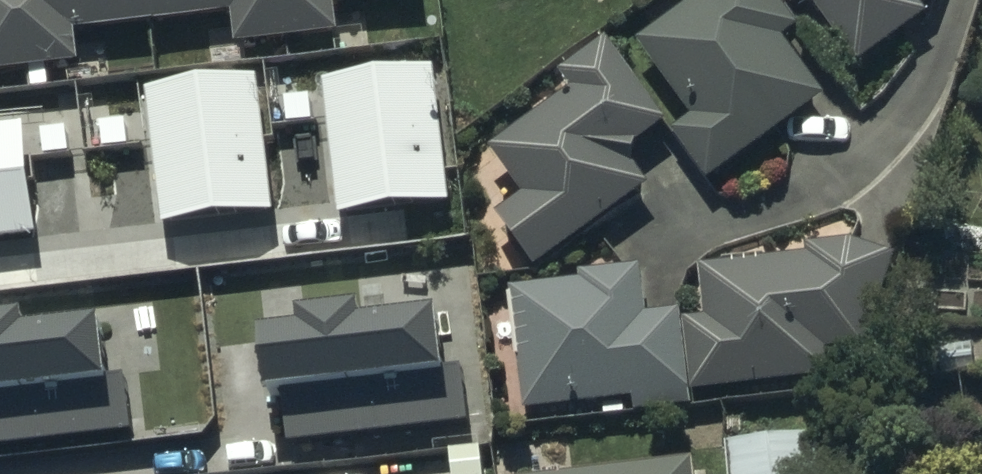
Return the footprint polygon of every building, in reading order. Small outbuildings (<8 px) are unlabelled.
[(86,66),(83,33),(238,17),(242,48),(344,38),(340,4),(376,0),(0,0),(0,75),(86,66)] [(674,127),(714,177),(829,94),(789,37),(803,27),(783,0),(694,0),(642,37),(694,113),(674,127)] [(863,63),(928,16),(934,0),(817,0),(863,63)] [(526,191),(499,210),(538,266),(654,184),(636,158),(646,152),(638,140),(670,117),(613,36),(567,69),(578,85),(493,145),(526,191)] [(428,61),(320,73),(336,210),(444,197),(428,61)] [(253,75),(144,87),(160,223),(268,211),(253,75)] [(0,122),(0,237),(34,233),(21,119),(0,122)] [(585,278),(512,284),(525,409),(634,397),(635,409),(692,403),(691,391),(830,376),(827,347),(868,343),(897,256),(850,240),(809,241),(809,253),(701,263),(706,315),(685,317),(684,309),(650,312),(646,263),(584,268),(585,278)] [(292,317),(252,322),(262,403),(281,401),(286,442),(466,419),(459,368),(436,371),(428,306),(356,314),(354,296),(290,303),(292,317)] [(130,425),(123,374),(100,377),(92,311),(20,320),(18,301),(0,304),(0,441),(130,425)] [(727,441),(731,473),(824,473),(819,431),(727,441)] [(604,473),(703,473),(702,463),(604,473)]
